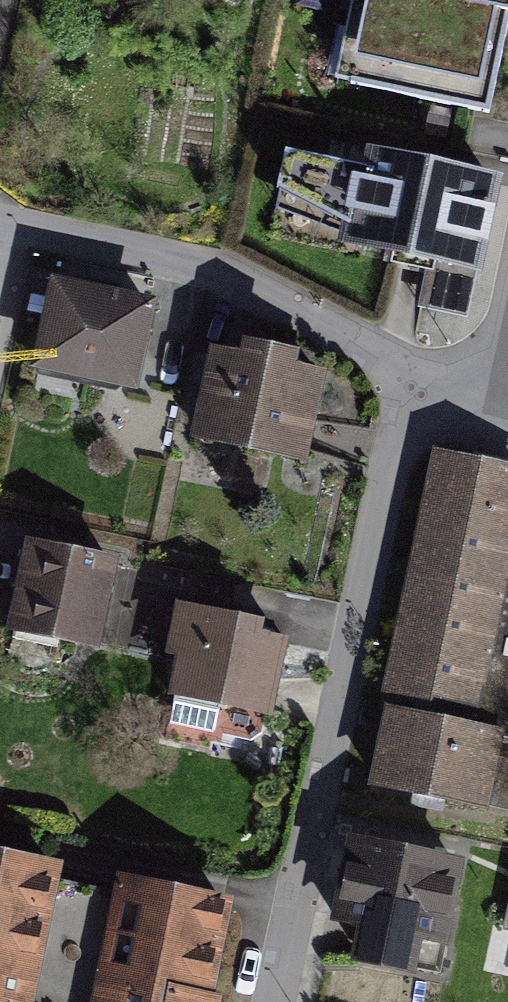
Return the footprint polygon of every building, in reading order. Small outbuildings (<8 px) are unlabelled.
[(337,80),(489,111),(507,15),(507,0),(353,0),(337,80)] [(502,178),(364,152),(359,174),(288,156),(281,184),(344,223),(341,242),(486,273),(502,178)] [(149,310),(63,293),(47,377),(133,394),(149,310)] [(325,370),(213,344),(193,433),(305,459),(325,370)] [(479,463),(410,806),(507,826),(507,469),(479,463)] [(122,556),(27,537),(9,624),(104,643),(122,556)] [(285,632),(173,607),(153,698),(265,723),(285,632)] [(469,855),(345,829),(329,906),(366,914),(358,953),(414,964),(421,930),(452,937),(469,855)] [(0,858),(0,1001),(38,1001),(62,869),(0,858)] [(119,873),(100,1001),(213,1001),(230,890),(119,873)]
